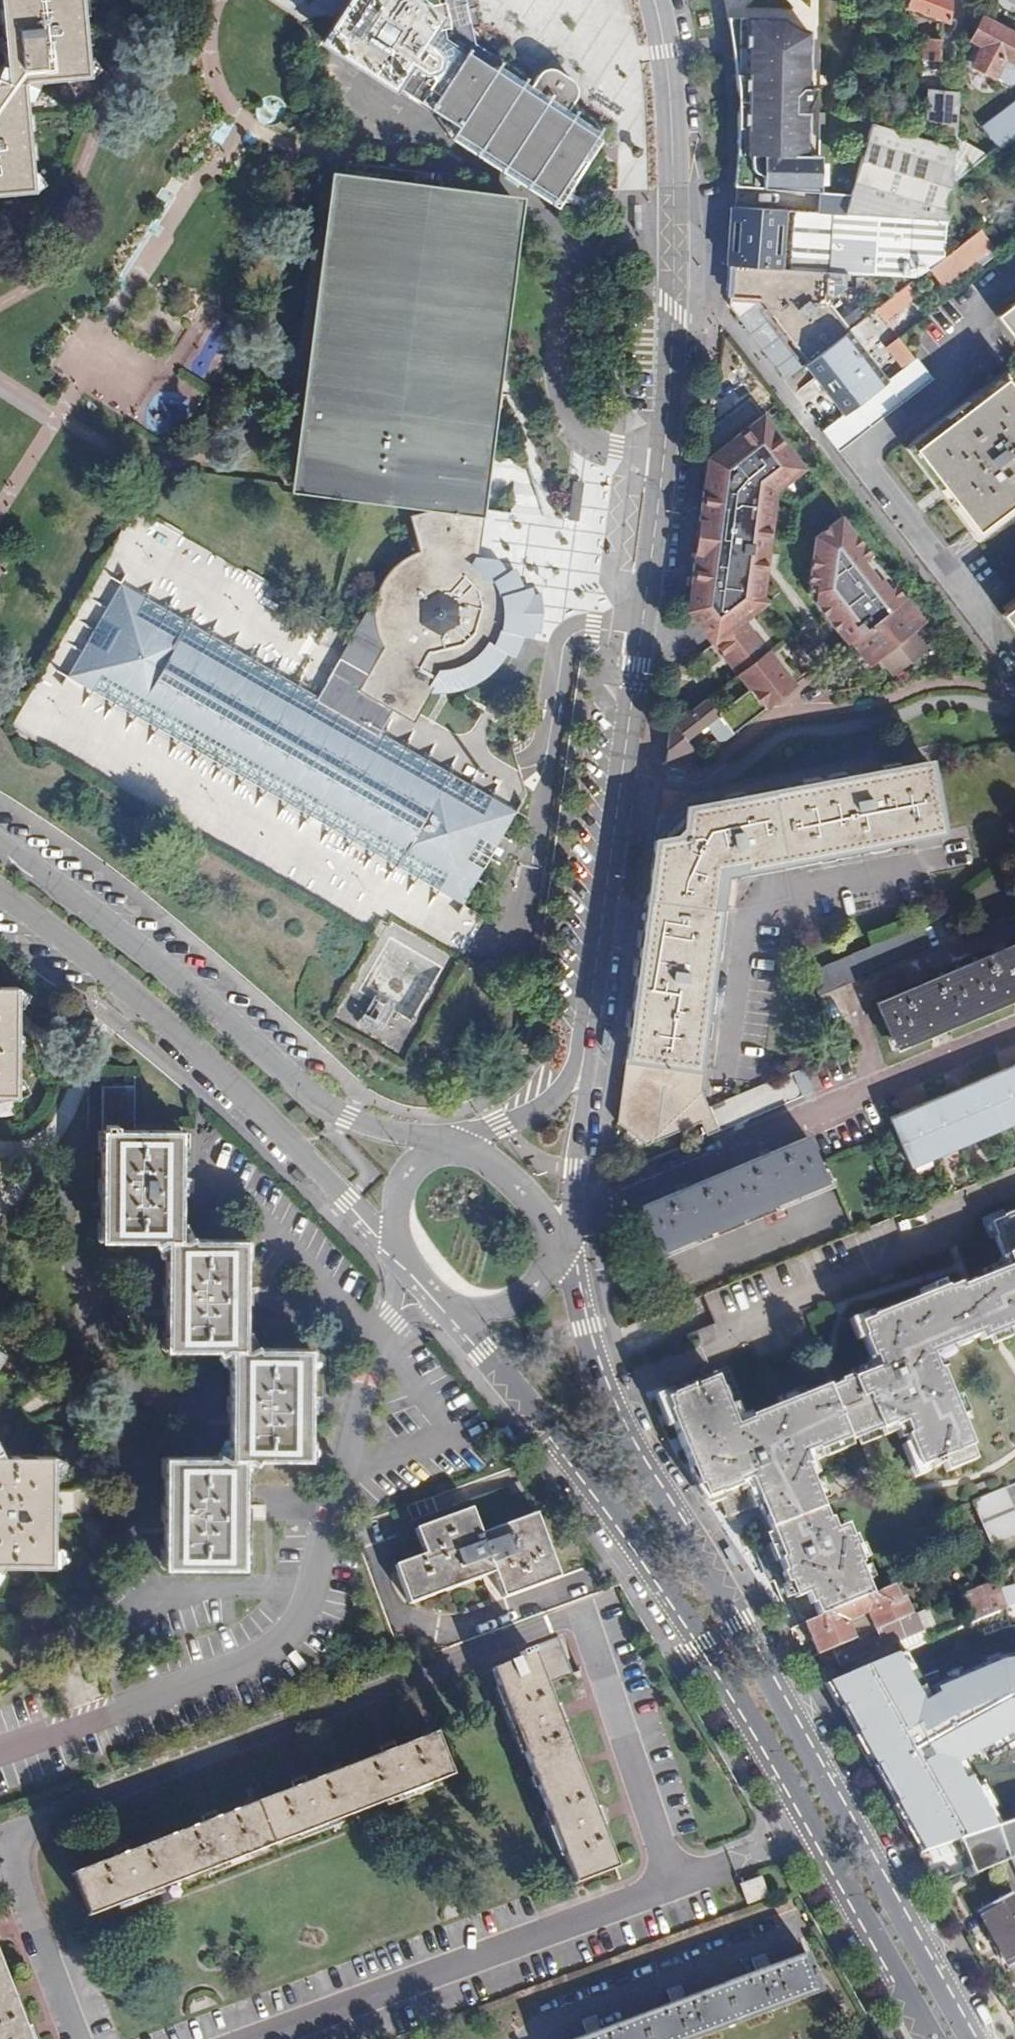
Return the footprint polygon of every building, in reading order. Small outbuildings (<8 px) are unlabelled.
[(38,191),(28,82),(92,77),(84,0),(2,0),(9,81),(0,83),(0,194),(38,191)] [(553,182),(573,178),(590,152),(581,123),(500,70),(498,57),(476,43),(472,19),(468,0),(353,0),(332,33),(378,64),(414,89),(457,117),(493,143),(523,162),(553,182)] [(472,19),(482,17),(479,0),(468,0),(472,19)] [(909,8),(952,25),(955,0),(912,0),(909,8)] [(740,17),(731,16),(732,22),(734,30),(735,54),(739,54),(740,17)] [(737,141),(735,184),(820,192),(820,154),(806,152),(808,113),(816,85),(808,85),(803,85),(803,62),(809,63),(810,30),(799,27),(796,26),(786,20),(784,17),(740,17),(739,54),(735,54),(737,87),(737,113),(737,141)] [(983,20),(972,41),(984,47),(973,67),(1008,84),(1014,72),(1014,69),(1014,37),(983,20)] [(541,184),(553,182),(523,162),(493,143),(457,117),(414,89),(378,64),(332,33),(328,39),(470,130),(467,136),(541,184)] [(943,41),(926,41),(924,61),(941,63),(943,41)] [(929,91),(925,140),(958,149),(958,146),(961,94),(929,91)] [(981,133),(997,152),(1014,137),(1014,107),(981,133)] [(914,221),(952,223),(955,184),(956,166),(958,149),(925,140),(917,137),(877,125),(861,179),(851,215),(882,218),(914,221)] [(956,166),(955,184),(990,158),(958,146),(958,149),(956,166)] [(440,515),(447,524),(481,528),(519,200),(336,175),(295,501),(440,515)] [(732,239),(729,268),(735,268),(812,275),(828,276),(830,276),(833,237),(880,240),(882,218),(851,215),(734,206),(732,239)] [(761,303),(809,365),(847,336),(825,307),(828,276),(812,275),(735,268),(733,288),(733,300),(738,301),(761,303)] [(908,287),(873,307),(882,322),(917,302),(908,287)] [(743,317),(792,379),(809,365),(761,303),(738,301),(747,313),(743,317)] [(999,319),(1014,340),(1014,307),(999,319)] [(828,390),(847,416),(881,389),(864,366),(868,363),(847,336),(809,365),(828,390)] [(897,337),(882,347),(897,369),(911,359),(897,337)] [(847,416),(822,435),(837,454),(931,383),(918,363),(915,363),(881,389),(847,416)] [(915,451),(977,532),(1014,504),(1014,393),(1007,382),(915,451)] [(770,417),(711,464),(705,521),(698,594),(695,619),(704,630),(742,678),(769,711),(865,634),(898,608),(906,600),(846,517),(821,539),(813,586),(772,596),(783,492),(813,476),(770,417)] [(405,646),(409,653),(459,685),(466,686),(487,683),(494,681),(506,673),(513,667),(524,653),(527,646),(530,636),(532,627),(532,616),(531,605),(529,599),(522,584),(510,570),(505,566),(498,562),(485,556),(481,528),(447,524),(437,526),(446,556),(440,558),(434,561),(427,566),(416,575),(408,586),(402,604),(400,616),(399,623),(400,632),(402,639),(405,646)] [(420,748),(459,685),(409,653),(368,715),(148,575),(89,667),(136,696),(274,783),(477,912),(535,821),(477,785),(420,748)] [(931,651),(898,608),(865,634),(899,677),(931,651)] [(1005,617),(1014,630),(1014,609),(1005,617)] [(537,638),(552,641),(555,622),(540,620),(537,638)] [(727,722),(710,703),(693,717),(679,728),(692,745),(727,722)] [(671,825),(656,841),(652,868),(647,907),(728,919),(733,881),(762,876),(757,847),(782,843),(787,871),(863,857),(862,848),(873,846),(873,841),(941,829),(928,763),(819,783),(688,807),(671,825)] [(778,873),(787,871),(782,843),(757,847),(762,876),(778,873)] [(728,919),(647,907),(645,928),(645,930),(642,947),(660,949),(662,940),(692,944),(691,953),(722,958),(728,919)] [(933,952),(921,924),(907,934),(812,973),(822,997),(933,952)] [(705,1122),(711,1138),(721,1133),(712,1110),(703,1094),(711,1043),(722,958),(691,953),(692,944),(662,940),(660,949),(642,947),(617,1125),(648,1146),(705,1122)] [(880,1004),(896,1043),(1014,994),(1014,948),(880,1004)] [(18,1097),(19,1024),(20,987),(0,986),(0,1097),(18,1097)] [(388,1004),(365,996),(353,1027),(377,1035),(388,1004)] [(167,1236),(181,1236),(182,1128),(135,1128),(135,1085),(135,1070),(127,1070),(126,1084),(103,1084),(103,1096),(102,1158),(102,1236),(167,1236)] [(891,1121),(911,1170),(1014,1127),(1014,1070),(891,1121)] [(712,1110),(721,1133),(769,1114),(813,1096),(803,1072),(712,1110)] [(664,1260),(839,1188),(834,1174),(825,1177),(810,1139),(642,1208),(664,1260)] [(1008,1217),(1009,1219),(996,1224),(1002,1236),(999,1237),(1007,1258),(1011,1257),(1014,1267),(1014,1214),(1008,1217)] [(181,1236),(167,1236),(166,1346),(232,1346),(245,1346),(246,1237),(181,1236)] [(1006,1321),(1014,1317),(1014,1269),(989,1279),(1006,1321)] [(967,1288),(983,1330),(1006,1321),(989,1279),(967,1288)] [(876,1360),(881,1371),(931,1351),(983,1330),(967,1288),(965,1284),(951,1289),(950,1287),(875,1317),(875,1319),(862,1324),(868,1339),(865,1340),(873,1361),(876,1360)] [(1006,1321),(1010,1333),(1014,1331),(1014,1317),(1006,1321)] [(1006,1321),(983,1330),(986,1337),(988,1341),(1010,1333),(1006,1321)] [(854,1382),(875,1436),(891,1429),(893,1432),(904,1427),(909,1439),(905,1440),(918,1473),(933,1467),(934,1471),(942,1469),(945,1477),(975,1465),(969,1453),(972,1452),(942,1375),(939,1375),(932,1359),(986,1337),(983,1330),(931,1351),(881,1371),(854,1382)] [(231,1456),(246,1457),(311,1457),(312,1347),(245,1346),(232,1346),(231,1456)] [(687,1439),(691,1448),(711,1440),(816,1397),(832,1391),(831,1387),(782,1406),(760,1352),(671,1388),(674,1397),(690,1438),(687,1439)] [(832,1391),(853,1442),(853,1445),(875,1436),(854,1382),(832,1391)] [(706,1465),(719,1497),(722,1496),(731,1517),(759,1505),(760,1509),(813,1487),(802,1458),(813,1454),(814,1458),(853,1442),(832,1391),(816,1397),(711,1440),(691,1448),(698,1467),(706,1465)] [(675,1422),(686,1449),(691,1448),(687,1439),(690,1438),(674,1397),(667,1400),(675,1422)] [(686,1449),(707,1501),(719,1497),(706,1465),(698,1467),(691,1448),(686,1449)] [(55,1566),(56,1456),(0,1455),(0,1565),(55,1566)] [(246,1457),(231,1456),(166,1456),(165,1566),(245,1567),(246,1457)] [(981,1503),(992,1498),(987,1485),(976,1489),(981,1503)] [(760,1509),(769,1530),(822,1510),(813,1487),(760,1509)] [(1000,1495),(1007,1512),(1014,1509),(1014,1489),(1000,1495)] [(968,1541),(974,1556),(1014,1539),(1014,1530),(1007,1512),(1000,1495),(992,1498),(981,1503),(970,1508),(981,1535),(968,1541)] [(776,1576),(780,1586),(806,1575),(859,1553),(849,1526),(831,1533),(822,1510),(769,1530),(775,1547),(761,1553),(770,1577),(776,1576)] [(392,1565),(405,1602),(490,1575),(499,1600),(556,1581),(545,1548),(535,1517),(478,1535),(469,1511),(413,1529),(422,1556),(392,1565)] [(806,1575),(780,1586),(787,1604),(790,1602),(794,1613),(800,1628),(806,1626),(811,1624),(841,1611),(873,1598),(861,1566),(863,1565),(859,1553),(806,1575)] [(1005,1606),(999,1590),(990,1595),(986,1586),(966,1594),(978,1621),(1007,1609),(1005,1606)] [(1011,1587),(999,1590),(1005,1606),(1014,1602),(1014,1596),(1011,1587)] [(892,1590),(873,1598),(841,1611),(811,1624),(817,1639),(812,1641),(818,1656),(854,1641),(847,1623),(871,1613),(878,1631),(882,1629),(903,1621),(912,1617),(904,1601),(898,1603),(892,1590)] [(903,1621),(882,1629),(882,1632),(835,1653),(840,1668),(869,1657),(910,1639),(903,1621)] [(811,1624),(806,1626),(812,1641),(817,1639),(811,1624)] [(556,1826),(576,1882),(620,1866),(578,1754),(550,1681),(578,1671),(563,1634),(523,1649),(525,1656),(496,1667),(556,1826)] [(893,1663),(857,1678),(863,1693),(870,1711),(907,1696),(905,1692),(893,1663)] [(907,1696),(870,1711),(874,1721),(921,1708),(913,1689),(905,1692),(907,1696)] [(930,1716),(883,1730),(889,1749),(895,1765),(941,1750),(930,1716)] [(338,1769),(73,1873),(88,1914),(341,1817),(455,1774),(439,1731),(338,1769)] [(926,1786),(917,1790),(926,1816),(934,1835),(975,1821),(972,1811),(958,1775),(926,1786)] [(958,1844),(964,1856),(971,1873),(1014,1853),(1014,1824),(958,1844)] [(930,1878),(953,1873),(948,1845),(925,1850),(930,1878)] [(749,1884),(755,1903),(776,1895),(769,1876),(749,1884)] [(1014,1897),(980,1916),(995,1942),(1012,1972),(1014,1970),(1014,1899),(1014,1897)] [(809,1957),(721,1989),(580,2038),(702,2038),(823,1996),(809,1957)] [(0,1965),(0,2038),(28,2038),(0,1965)]
